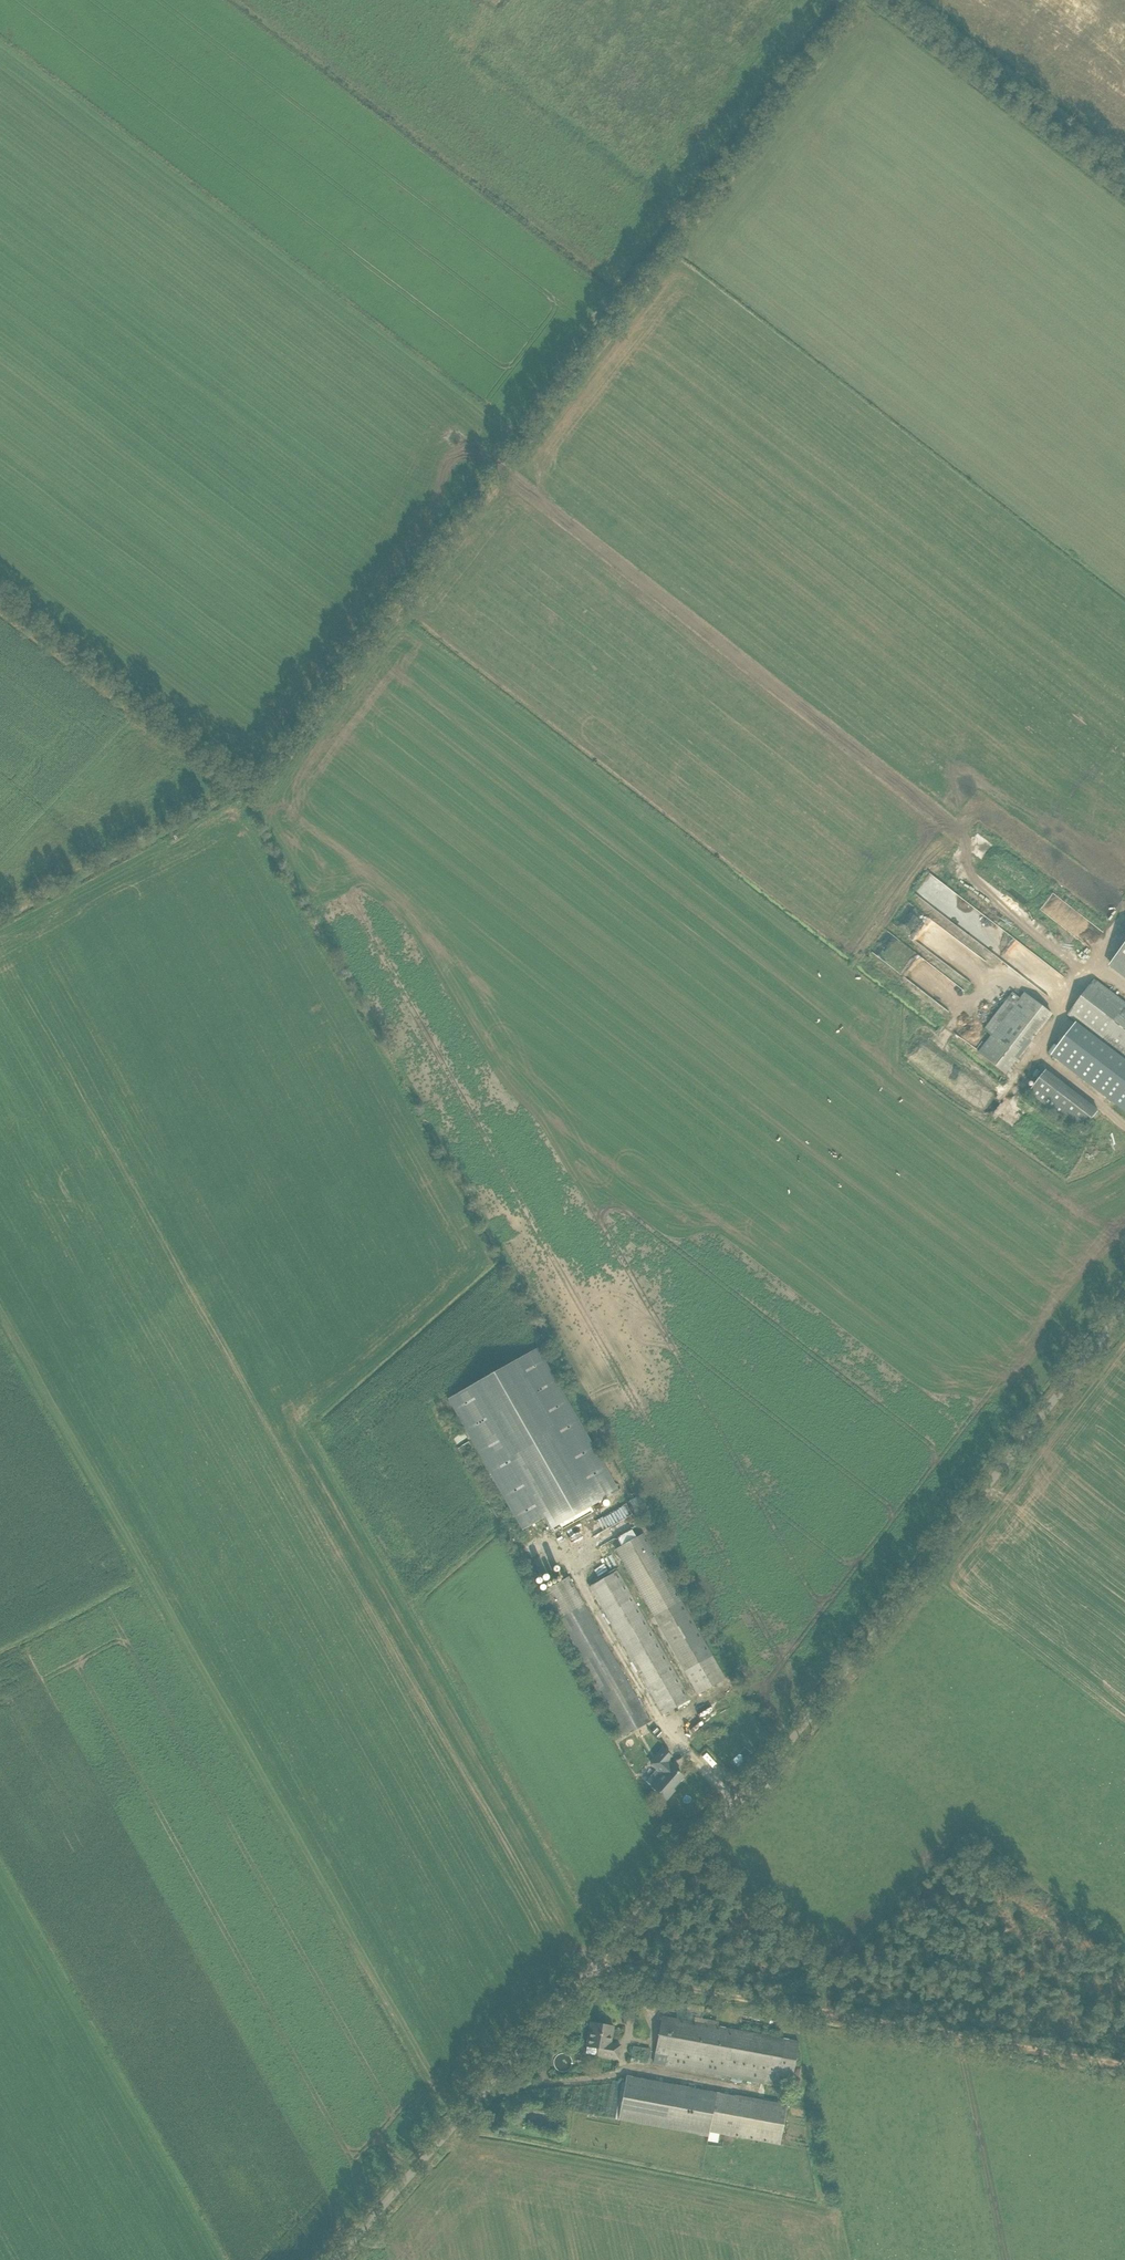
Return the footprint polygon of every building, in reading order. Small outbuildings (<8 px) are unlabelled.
[(972,887),(978,877),(947,859),(941,869),(972,887)] [(928,874),(918,890),(952,911),(962,895),(928,874)] [(975,980),(988,962),(906,903),(893,921),(975,980)] [(924,960),(887,934),(875,951),(898,968),(903,960),(917,970),(924,960)] [(1108,961),(1124,974),(1124,939),(1108,961)] [(1095,978),(1067,1015),(1124,1060),(1124,1001),(1095,978)] [(1020,998),(1018,1001),(1046,1023),(1053,1014),(1024,992),(1020,998)] [(991,1035),(977,1052),(1006,1075),(1020,1057),(991,1035)] [(1101,1113),(1047,1071),(1026,1097),(1080,1139),(1101,1113)] [(587,1506),(616,1490),(537,1345),(446,1394),(519,1530),(541,1518),(548,1531),(589,1509),(587,1506)] [(617,1506),(621,1517),(630,1514),(627,1503),(617,1506)] [(645,1782),(666,1800),(674,1791),(672,1789),(682,1777),(666,1762),(671,1757),(663,1750),(651,1764),(656,1769),(645,1782)] [(664,2065),(790,2088),(798,2042),(662,2017),(655,2054),(666,2056),(664,2065)] [(609,2047),(613,2027),(590,2022),(586,2046),(598,2049),(597,2055),(618,2059),(619,2049),(609,2047)] [(709,2132),(779,2145),(786,2104),(626,2075),(618,2120),(708,2137),(709,2132)]
